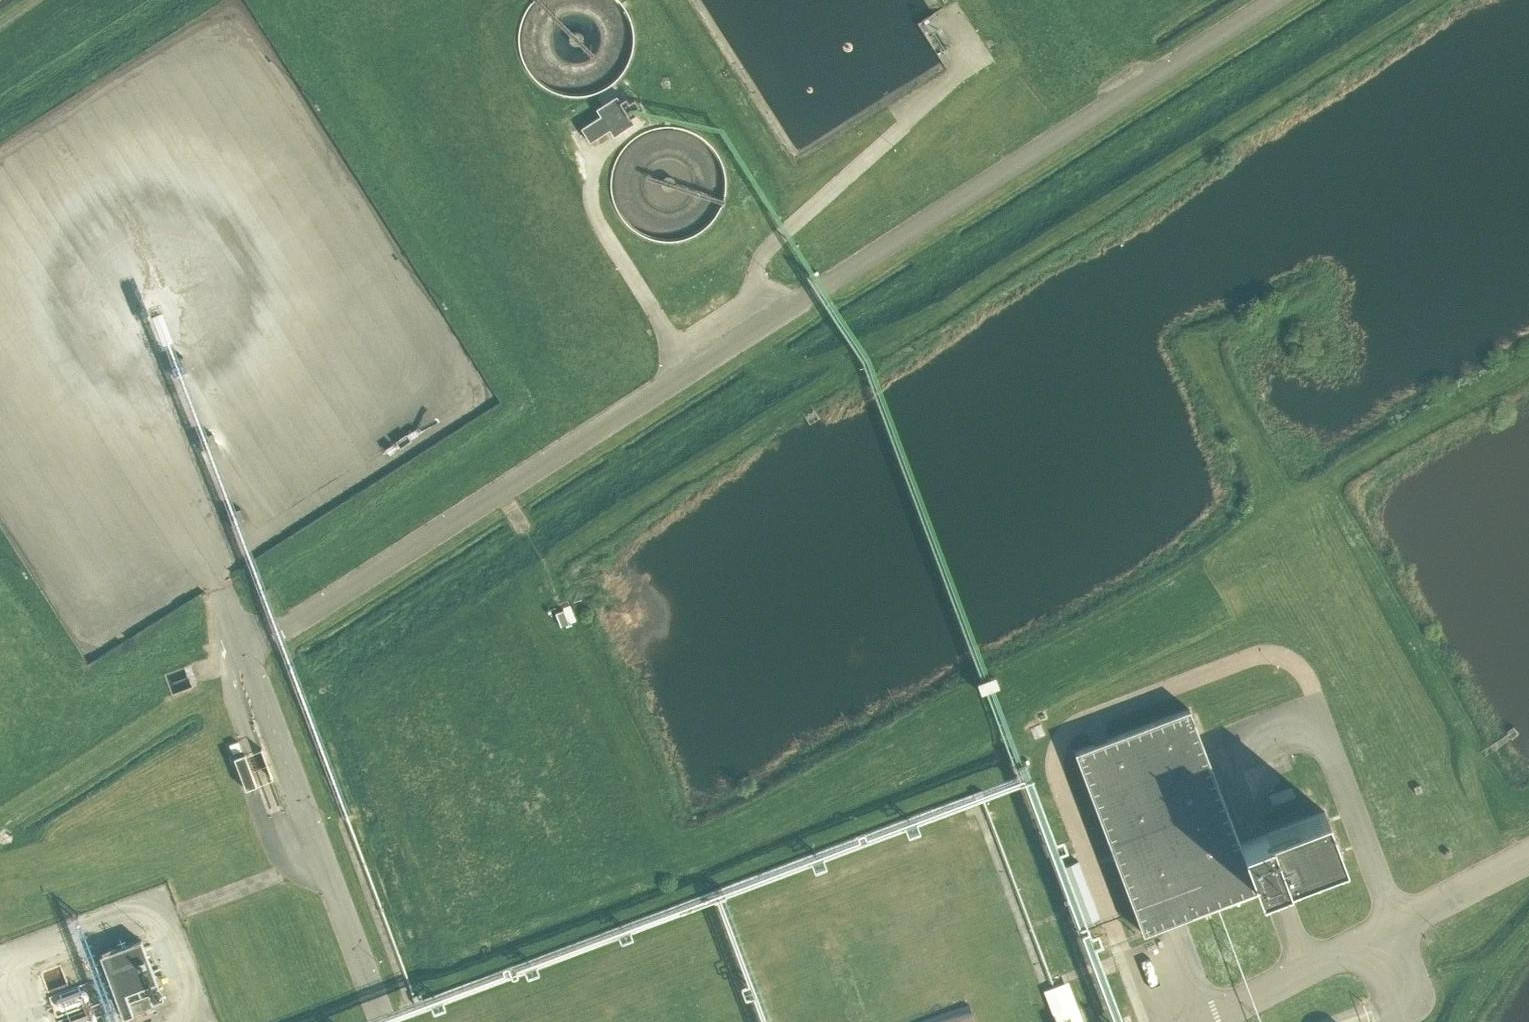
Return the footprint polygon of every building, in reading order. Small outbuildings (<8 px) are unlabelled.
[(590,141),(610,129),(614,135),(634,123),(631,117),(636,114),(633,109),(639,106),(635,99),(629,102),(626,98),(621,101),(617,96),(597,108),(601,115),(582,127),(590,141)] [(1140,936),(1338,860),(1321,813),(1236,845),(1185,711),(1071,754),(1140,936)] [(233,755),(246,789),(257,785),(244,751),(233,755)] [(1101,914),(1080,858),(1059,866),(1081,922),(1101,914)] [(87,951),(109,1019),(161,1002),(139,934),(87,951)] [(1044,986),(1055,1021),(1079,1021),(1065,979),(1044,986)] [(50,996),(57,1021),(84,1021),(76,990),(50,996)] [(970,1007),(930,1021),(976,1021),(970,1007)]
